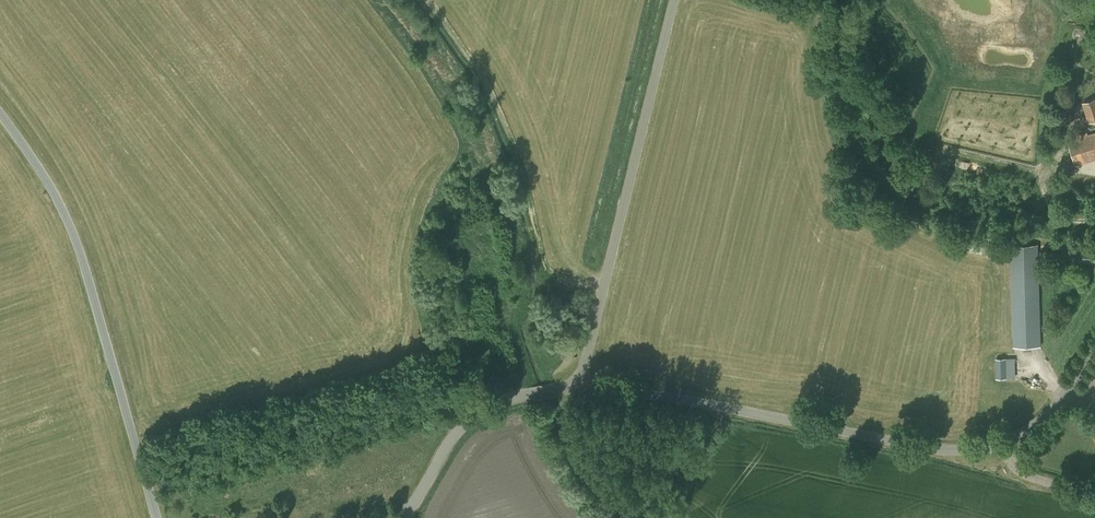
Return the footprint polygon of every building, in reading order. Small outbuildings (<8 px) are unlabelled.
[(1083,102),(1084,106),(1088,122),(1094,120),(1094,98),(1083,102)] [(1083,136),(1069,140),(1075,164),(1094,158),(1094,132),(1083,136)] [(1031,222),(1031,236),(1044,236),(1044,223),(1031,222)] [(1041,346),(1038,244),(1010,244),(1013,346),(1041,346)] [(1079,248),(1077,261),(1094,264),(1094,250),(1079,248)] [(1006,358),(996,358),(996,377),(1006,377),(1006,358)]
